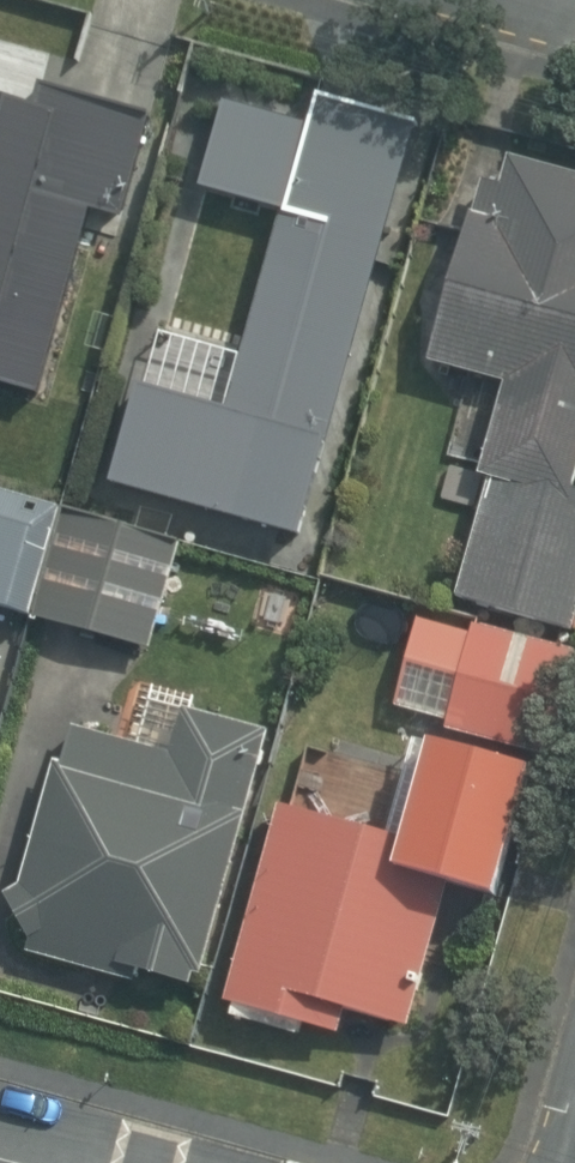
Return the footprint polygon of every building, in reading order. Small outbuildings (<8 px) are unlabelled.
[(38,394),(90,210),(124,219),(153,115),(39,83),(33,107),(0,98),(0,383),(38,394)] [(139,384),(110,484),(298,537),(325,441),(329,442),(421,121),(315,90),(306,120),(225,97),(199,187),(282,211),(241,355),(160,332),(145,386),(139,384)] [(574,627),(574,173),(515,156),(508,184),(487,178),(436,362),(511,382),(486,475),(493,477),(461,596),(574,627)] [(62,509),(0,494),(0,610),(32,618),(62,509)] [(154,651),(183,542),(62,509),(32,618),(154,651)] [(448,732),(553,759),(574,672),(574,649),(475,623),(448,732)] [(67,766),(58,764),(25,887),(7,896),(31,939),(29,953),(130,980),(134,967),(195,983),(199,971),(208,974),(252,813),(245,811),(267,729),(188,707),(174,759),(76,732),(67,766)] [(280,805),(227,1002),(236,1004),(233,1017),(301,1035),(304,1024),(345,1036),(352,1012),(415,1029),(447,910),(461,913),(480,842),(467,838),(482,785),(389,760),(370,829),(280,805)]
